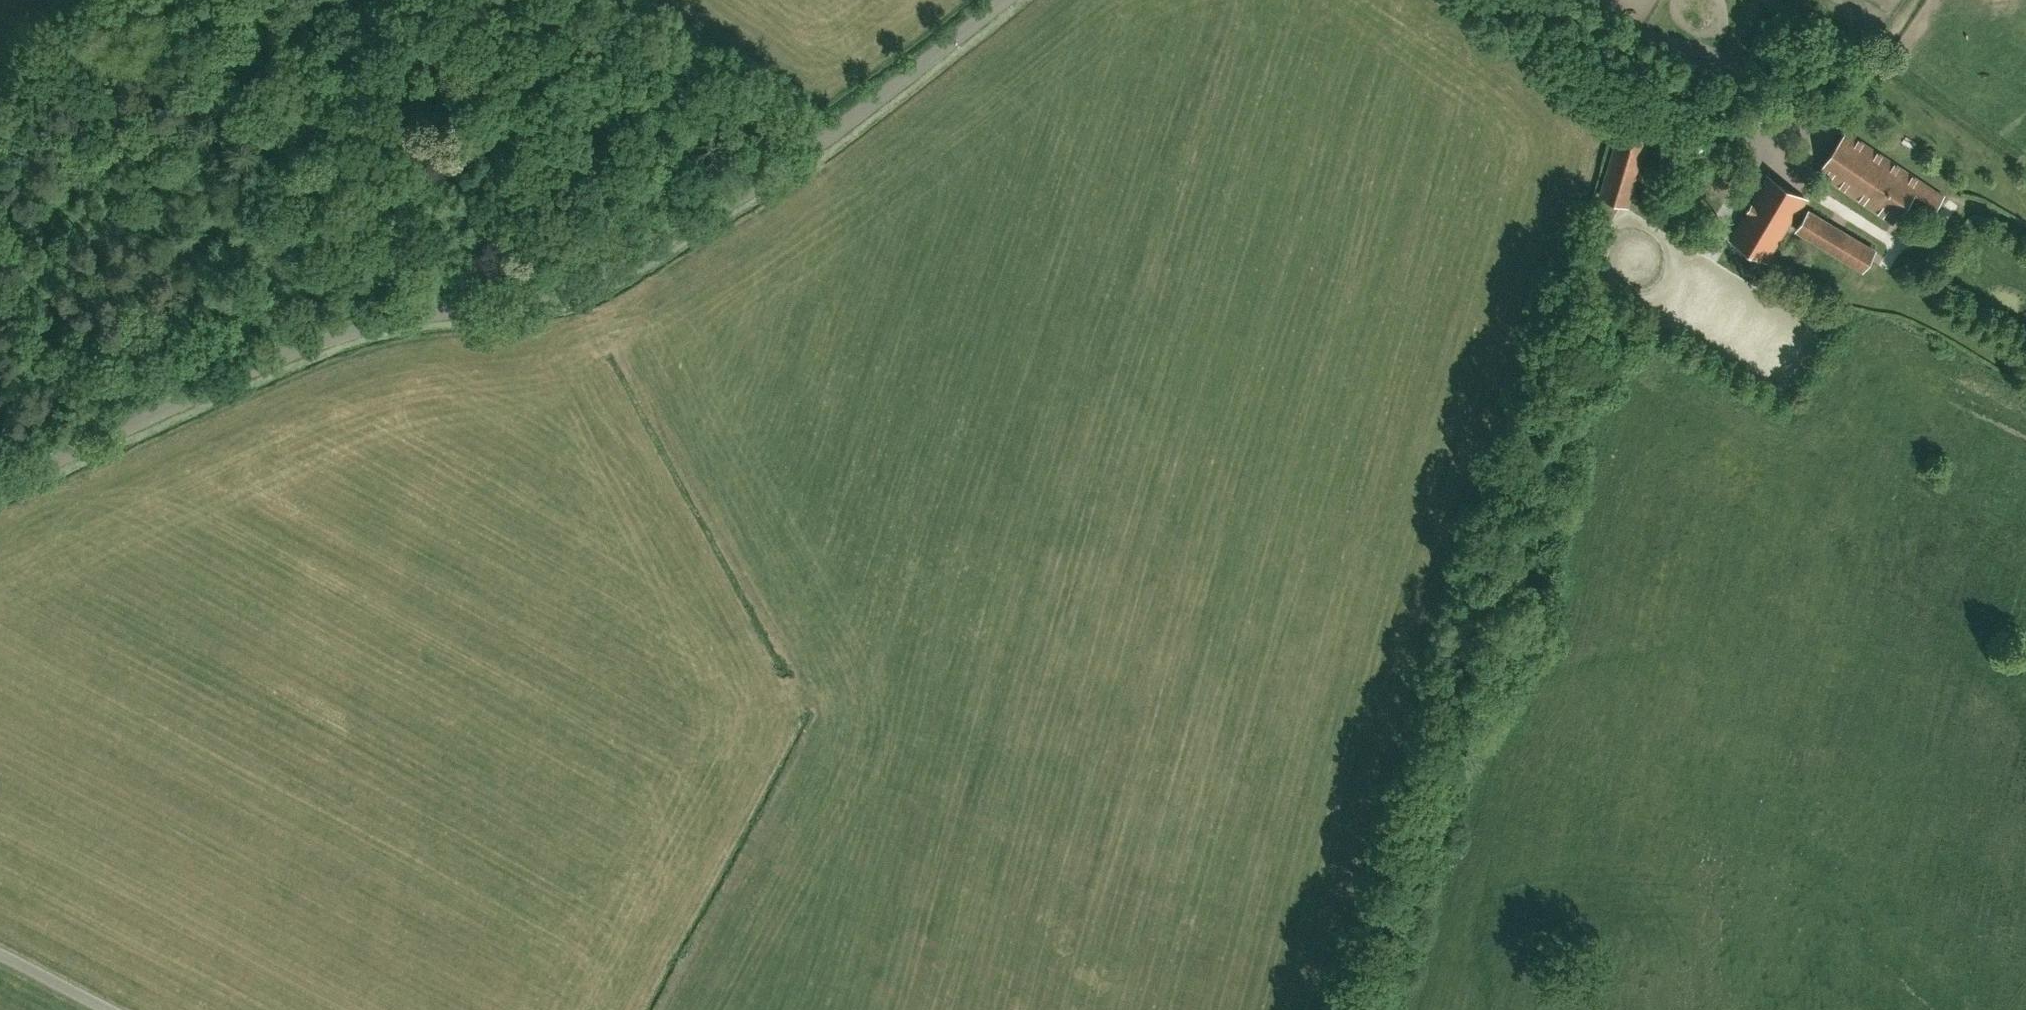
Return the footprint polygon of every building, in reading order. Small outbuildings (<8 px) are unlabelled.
[(1820,172),(1893,222),(1910,196),(1933,211),(1943,195),(1847,131),(1820,172)] [(1619,133),(1601,196),(1627,204),(1645,141),(1619,133)] [(1768,177),(1731,239),(1766,259),(1796,208),(1800,211),(1807,200),(1768,177)] [(1797,229),(1862,268),(1874,249),(1809,210),(1797,229)]
